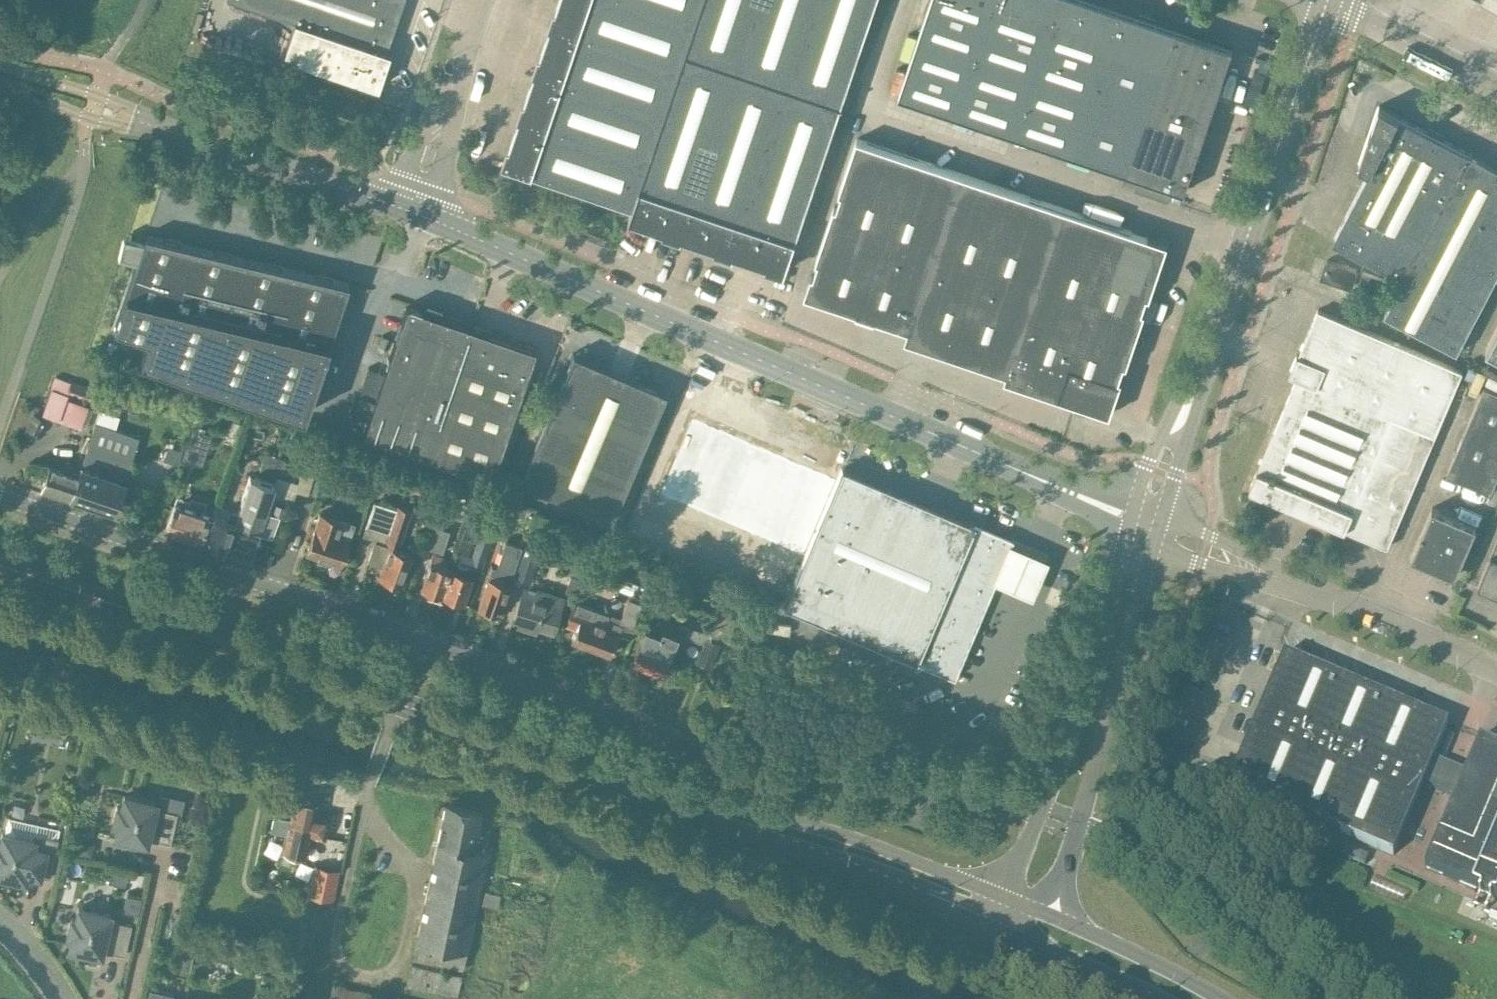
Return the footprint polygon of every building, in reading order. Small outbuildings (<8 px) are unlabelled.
[(374,81),(385,51),(402,0),(234,0),(293,20),(283,50),(374,81)] [(553,18),(683,62),(689,46),(699,17),(652,0),(559,0),(553,18)] [(699,17),(705,0),(652,0),(699,17)] [(689,46),(748,65),(765,13),(769,0),(705,0),(699,17),(689,46)] [(748,65),(758,68),(800,82),(827,0),(769,0),(765,13),(748,65)] [(800,82),(833,92),(843,96),(851,71),(875,0),(827,0),(800,82)] [(899,93),(1013,132),(1058,0),(931,0),(899,93)] [(1013,132),(1069,151),(1118,10),(1089,0),(1058,0),(1013,132)] [(1118,10),(1069,151),(1126,171),(1174,29),(1118,10)] [(553,18),(537,66),(667,107),(683,62),(553,18)] [(1174,29),(1126,171),(1183,190),(1231,49),(1174,29)] [(633,206),(629,217),(630,217),(682,235),(748,65),(689,46),(683,62),(667,107),(650,156),(646,167),(633,206)] [(748,65),(682,235),(686,237),(734,253),(800,82),(758,68),(748,65)] [(523,109),(650,156),(667,107),(537,66),(523,109)] [(800,82),(734,253),(784,270),(831,130),(843,96),(833,92),(800,82)] [(1338,223),(1393,251),(1403,231),(1465,263),(1449,294),(1496,319),(1496,179),(1445,152),(1450,141),(1379,105),(1338,223)] [(523,109),(505,163),(633,206),(650,156),(523,109)] [(811,275),(804,294),(909,329),(915,312),(1015,345),(1004,378),(1109,414),(1121,379),(1118,378),(1123,363),(1126,364),(1144,311),(1141,310),(1146,295),(1149,296),(1167,242),(857,138),(839,191),(841,192),(836,207),(834,206),(816,260),(818,261),(813,276),(811,275)] [(114,323),(147,335),(139,357),(303,414),(330,334),(348,283),(145,234),(143,240),(123,236),(119,255),(136,260),(127,287),(114,323)] [(1351,286),(1353,281),(1357,269),(1326,259),(1320,276),(1351,286)] [(1362,271),(1359,282),(1381,290),(1385,279),(1362,271)] [(362,434),(426,455),(470,326),(407,305),(374,400),(358,394),(347,426),(363,432),(362,434)] [(1257,469),(1248,489),(1289,506),(1286,512),(1301,518),(1303,512),(1343,529),(1387,547),(1461,372),(1316,311),(1298,354),(1297,354),(1288,374),(1296,378),(1257,469)] [(470,326),(426,455),(490,477),(534,348),(470,326)] [(519,480),(611,519),(665,392),(573,353),(519,480)] [(55,375),(50,388),(52,388),(67,394),(70,386),(92,394),(94,388),(70,379),(69,380),(55,375)] [(1496,477),(1496,392),(1482,386),(1446,475),(1491,493),(1496,477)] [(52,388),(42,413),(80,427),(88,407),(65,398),(67,394),(52,388)] [(33,414),(23,435),(31,439),(31,438),(38,424),(41,418),(33,414)] [(692,418),(660,494),(803,555),(835,479),(692,418)] [(232,420),(225,427),(235,437),(242,422),(237,419),(232,420)] [(94,422),(77,474),(69,497),(113,512),(124,478),(138,436),(94,422)] [(157,460),(170,464),(179,467),(182,458),(190,431),(168,424),(157,460)] [(190,431),(182,458),(201,464),(211,433),(203,431),(202,432),(191,428),(190,431)] [(40,487),(69,497),(77,474),(48,464),(40,487)] [(803,555),(782,604),(914,660),(952,676),(1010,539),(974,524),(840,467),(835,479),(803,555)] [(249,474),(234,520),(235,520),(235,521),(225,549),(250,557),(274,483),(249,474)] [(176,496),(165,530),(199,541),(208,514),(203,512),(206,502),(190,497),(189,500),(176,496)] [(504,498),(501,508),(513,512),(516,502),(504,498)] [(367,560),(382,565),(379,575),(377,575),(375,581),(385,585),(387,580),(402,585),(412,554),(398,549),(412,509),(397,504),(396,507),(373,500),(361,540),(372,544),(367,560)] [(1410,556),(1454,576),(1476,526),(1451,515),(1453,509),(1442,504),(1439,510),(1432,507),(1410,556)] [(341,565),(350,538),(337,533),(342,519),(319,512),(306,553),(341,565)] [(203,542),(225,549),(235,521),(212,513),(203,542)] [(445,551),(451,531),(435,526),(429,546),(445,551)] [(472,554),(485,558),(493,533),(480,529),(472,554)] [(1007,536),(991,573),(1030,589),(1046,552),(1007,536)] [(1496,592),(1496,537),(1492,550),(1477,583),(1496,592)] [(496,566),(491,564),(477,608),(499,615),(509,583),(521,545),(504,540),(496,566)] [(530,584),(537,558),(541,559),(543,550),(525,545),(522,554),(521,553),(513,579),(530,584)] [(420,590),(441,597),(451,570),(445,568),(449,558),(433,553),(420,590)] [(451,570),(441,597),(462,604),(475,567),(459,561),(455,572),(451,570)] [(570,562),(567,573),(578,576),(581,565),(570,562)] [(589,567),(585,583),(602,588),(607,572),(589,567)] [(569,576),(564,591),(575,594),(579,579),(569,576)] [(532,596),(520,593),(512,619),(518,621),(516,627),(531,631),(532,626),(552,632),(563,595),(535,587),(532,596)] [(609,655),(618,631),(622,623),(593,612),(594,609),(577,603),(579,599),(574,597),(564,624),(575,628),(570,640),(609,655)] [(633,623),(639,602),(628,598),(621,619),(633,623)] [(659,634),(645,629),(631,663),(660,675),(676,635),(661,629),(659,634)] [(703,640),(695,661),(709,666),(717,646),(718,642),(705,637),(703,640)] [(1285,656),(1229,786),(1393,856),(1423,784),(1456,798),(1467,773),(1434,759),(1448,726),(1285,656)] [(60,716),(54,730),(64,734),(69,719),(60,716)] [(1481,739),(1467,773),(1456,798),(1425,869),(1496,899),(1496,746),(1481,739)] [(116,805),(112,822),(117,824),(114,835),(117,835),(116,840),(132,844),(134,839),(146,842),(147,837),(170,842),(177,811),(154,806),(156,802),(123,794),(121,806),(116,805)] [(270,829),(285,833),(285,834),(286,835),(283,850),(304,855),(309,835),(324,838),(329,815),(314,812),(316,800),(293,795),(288,816),(273,813),(270,829)] [(412,958),(462,969),(466,952),(487,852),(473,849),(481,811),(441,803),(433,844),(435,844),(415,941),(416,941),(412,958)] [(11,881),(12,877),(25,879),(26,872),(49,877),(57,838),(33,832),(32,839),(2,832),(0,839),(0,879),(11,881)] [(80,839),(77,853),(91,857),(94,842),(80,839)] [(308,893),(308,894),(333,899),(338,869),(313,864),(310,879),(308,893)] [(125,893),(122,910),(137,913),(141,897),(125,893)] [(75,918),(70,916),(66,935),(71,936),(69,947),(72,948),(71,952),(87,956),(88,951),(101,954),(102,949),(124,954),(131,923),(109,918),(110,914),(78,906),(75,918)] [(155,946),(152,958),(159,959),(167,956),(168,949),(155,946)] [(170,949),(166,965),(175,967),(179,951),(170,949)] [(406,986),(429,991),(457,997),(462,975),(411,964),(406,986)] [(328,998),(367,998),(369,993),(332,985),(328,998)] [(147,998),(171,998),(172,993),(149,988),(147,998)]
